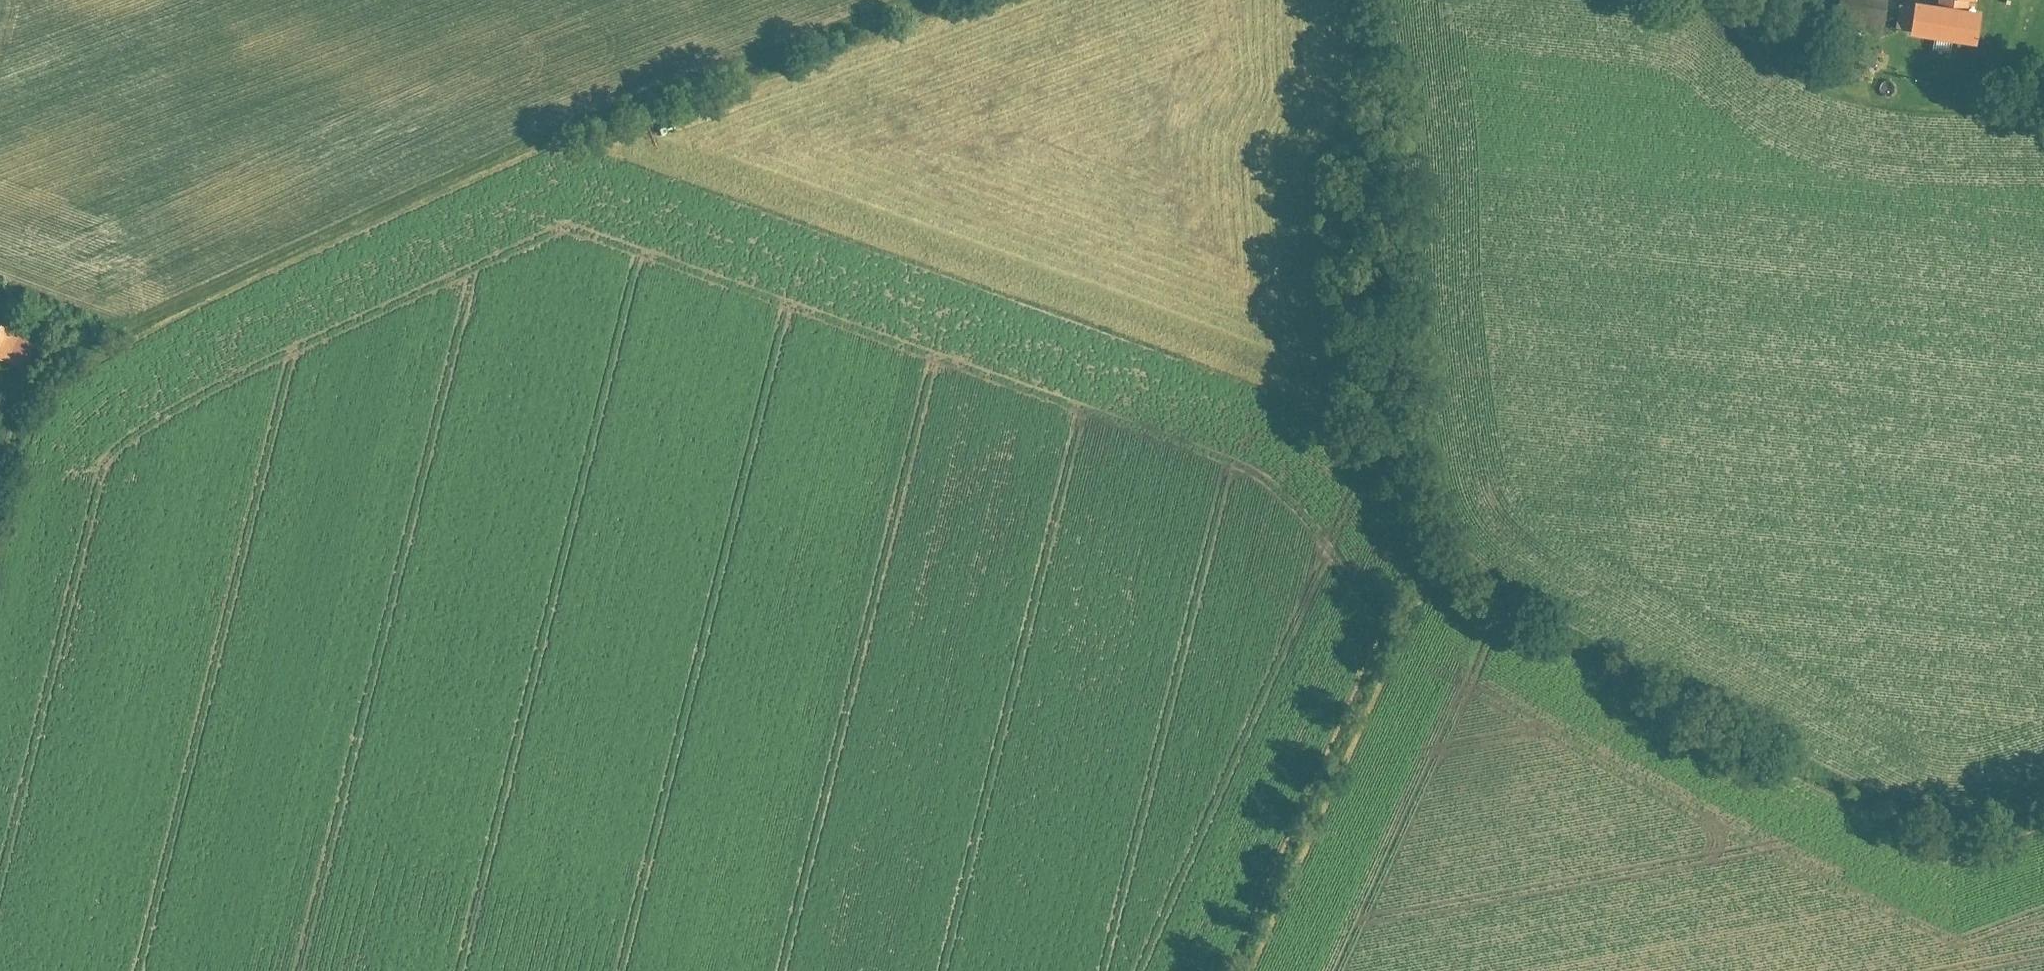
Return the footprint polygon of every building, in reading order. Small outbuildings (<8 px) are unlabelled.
[(1888,51),(1921,58),(1933,0),(1899,0),(1888,51)] [(1941,1),(1938,0),(1934,36),(1967,39),(1971,4),(1966,4),(1967,0),(1941,0),(1941,1)] [(1929,82),(1962,86),(1967,39),(1934,36),(1929,82)] [(6,374),(23,338),(0,328),(0,371),(6,374)]
